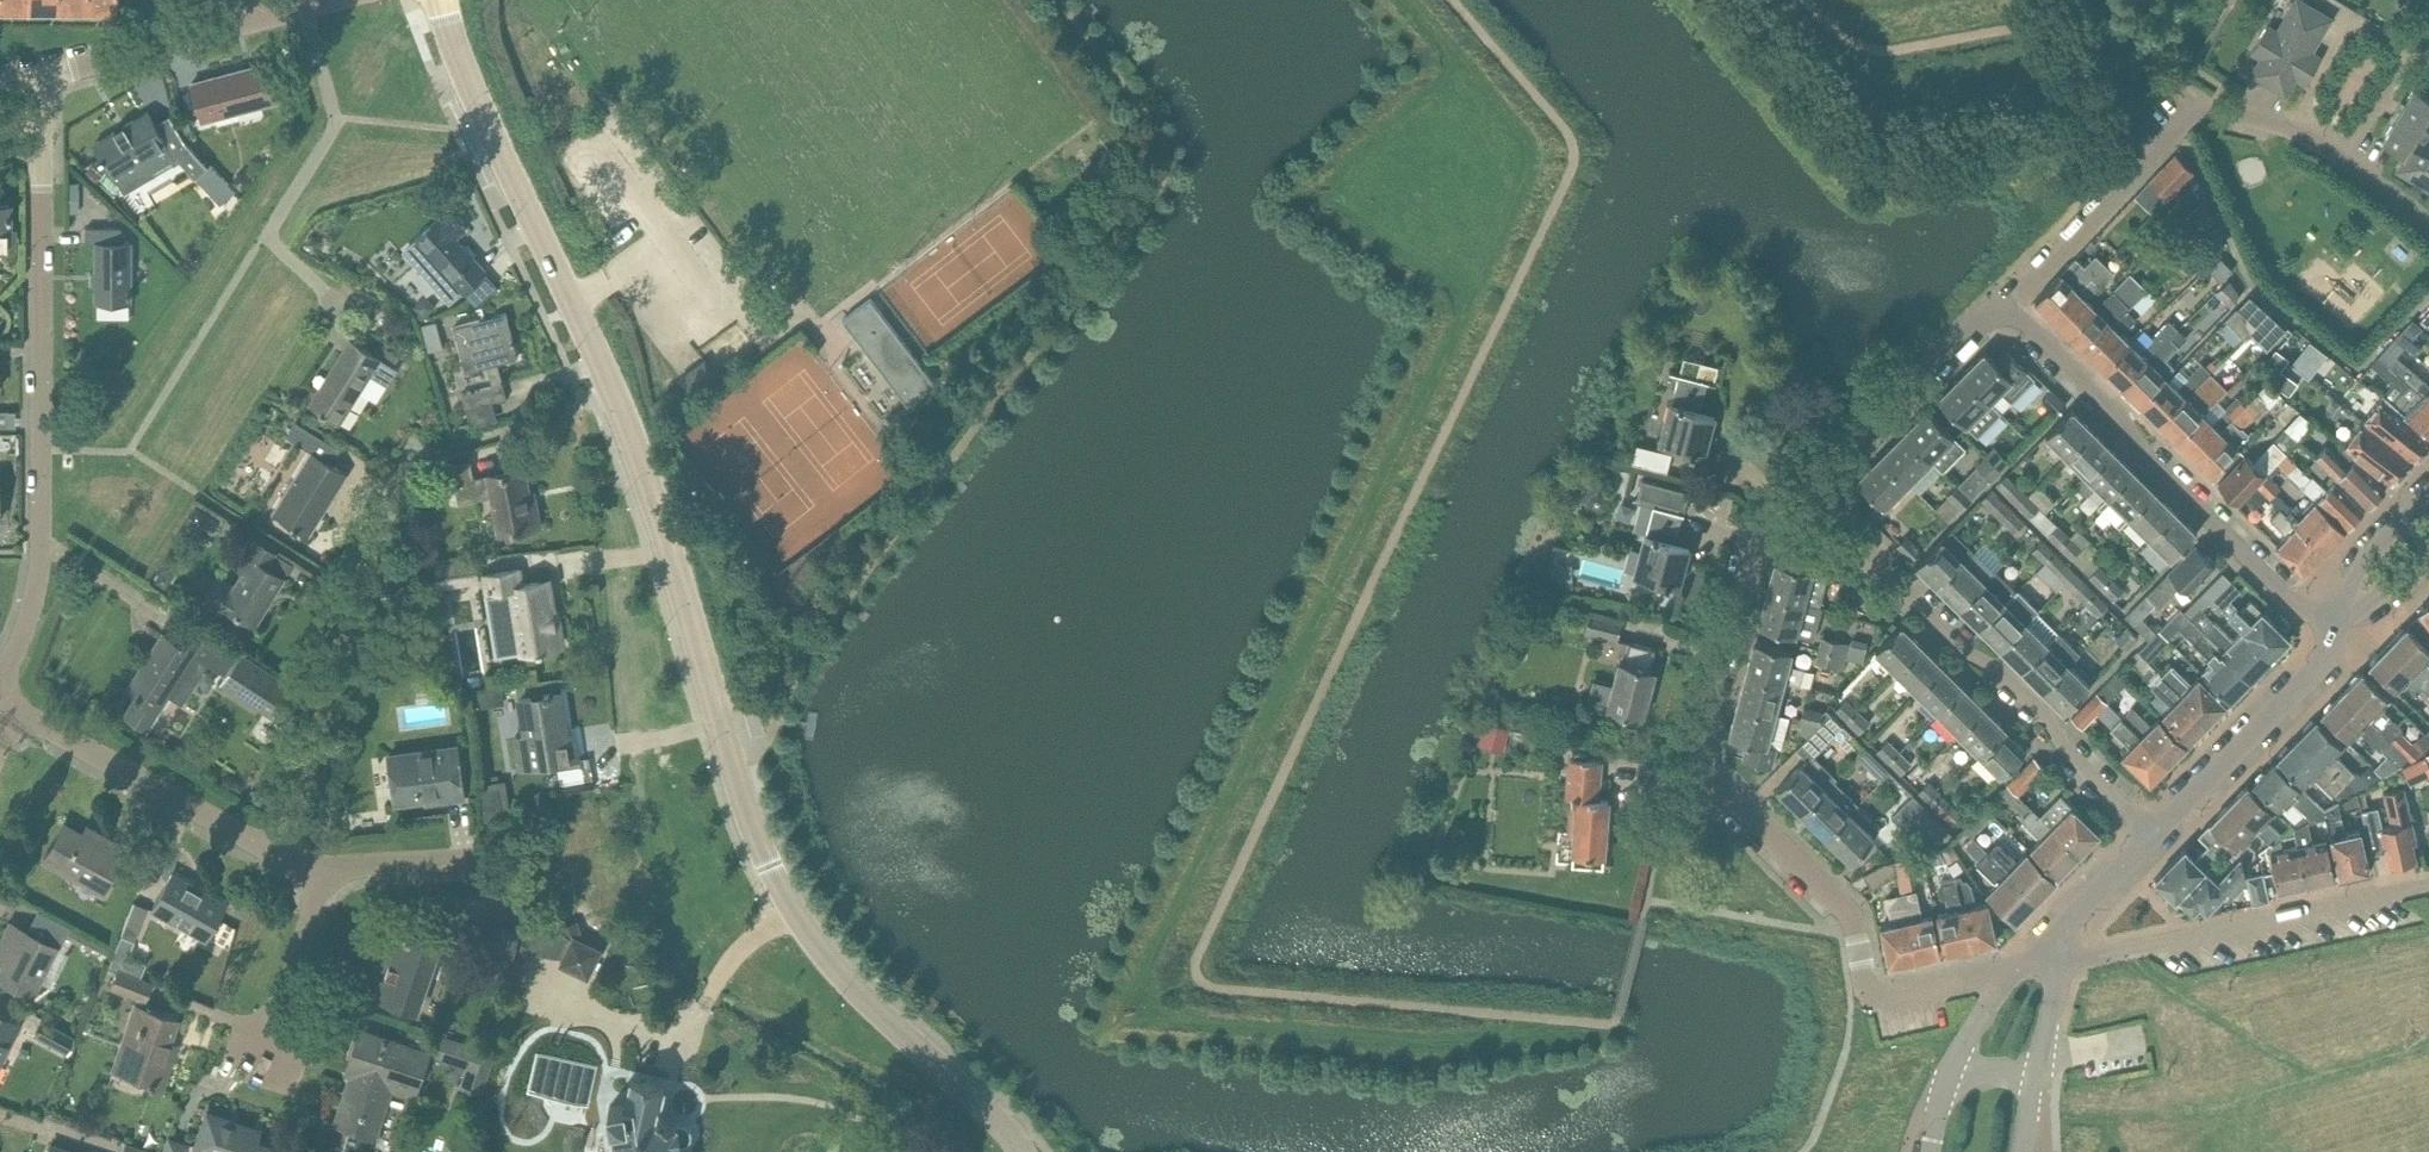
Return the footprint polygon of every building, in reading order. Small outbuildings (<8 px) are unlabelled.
[(28,10),(28,0),(0,0),(0,10),(28,10)] [(57,10),(57,0),(28,0),(28,10),(57,10)] [(86,10),(86,0),(57,0),(57,10),(86,10)] [(86,10),(116,10),(116,0),(86,0),(86,10)] [(2251,75),(2286,96),(2302,69),(2312,75),(2322,57),(2312,51),(2332,18),(2302,0),(2296,0),(2278,31),(2268,25),(2258,42),(2267,48),(2262,58),(2267,61),(2258,77),(2252,74),(2251,75)] [(192,83),(202,121),(282,99),(272,62),(192,83)] [(2428,95),(2415,87),(2384,140),(2407,153),(2397,170),(2428,189),(2428,94),(2428,95)] [(148,112),(95,143),(103,157),(100,159),(102,162),(105,160),(115,177),(125,194),(178,163),(168,146),(148,112)] [(178,157),(197,178),(209,166),(190,146),(178,157)] [(2151,181),(2168,198),(2193,172),(2175,156),(2151,181)] [(233,181),(232,182),(237,187),(243,192),(252,181),(241,171),(233,181)] [(2178,209),(2183,215),(2199,200),(2189,190),(2178,200),(2178,209)] [(8,227),(8,203),(0,203),(0,245),(14,246),(14,227),(8,227)] [(417,240),(405,251),(420,268),(451,302),(463,292),(464,292),(487,271),(456,238),(466,229),(452,212),(442,221),(439,218),(416,239),(417,240)] [(2207,233),(2194,218),(2184,226),(2197,241),(2207,233)] [(86,244),(96,244),(96,302),(131,303),(131,243),(122,243),(122,228),(87,228),(86,244)] [(2212,230),(2194,246),(2208,261),(2225,244),(2212,230)] [(2048,313),(2054,320),(2066,308),(2062,304),(2074,294),(2076,296),(2107,265),(2096,255),(2085,266),(2076,258),(2032,304),(2045,316),(2048,313)] [(2209,270),(2221,283),(2233,271),(2221,259),(2209,270)] [(2055,327),(2068,340),(2097,310),(2086,300),(2100,286),(2101,287),(2114,273),(2107,265),(2076,296),(2074,294),(2062,304),(2066,308),(2054,320),(2058,323),(2055,327)] [(2217,292),(2231,308),(2237,303),(2239,294),(2230,280),(2217,292)] [(2082,347),(2089,354),(2101,341),(2099,338),(2109,328),(2110,330),(2120,320),(2129,311),(2132,308),(2114,290),(2097,310),(2068,340),(2079,350),(2082,347)] [(2242,304),(2257,317),(2263,309),(2249,296),(2242,304)] [(414,307),(424,318),(435,308),(425,297),(414,307)] [(843,320),(909,405),(936,384),(871,298),(843,320)] [(2226,320),(2243,340),(2251,332),(2237,309),(2226,320)] [(2090,361),(2102,373),(2132,345),(2120,333),(2136,317),(2129,311),(2110,330),(2109,328),(2099,338),(2101,341),(2089,354),(2093,358),(2090,361)] [(2421,321),(2428,328),(2428,312),(2421,321)] [(493,386),(456,395),(460,410),(507,399),(498,363),(518,358),(507,313),(454,327),(466,371),(488,366),(493,386)] [(2117,381),(2124,389),(2138,376),(2135,373),(2145,363),(2147,364),(2155,354),(2171,338),(2170,337),(2178,328),(2169,319),(2152,337),(2146,331),(2132,345),(2102,373),(2114,385),(2117,381)] [(2422,332),(2414,325),(2397,344),(2405,351),(2422,332)] [(2428,333),(2420,342),(2428,350),(2428,334),(2428,333)] [(2138,376),(2124,389),(2127,392),(2124,395),(2137,407),(2175,368),(2166,359),(2179,346),(2171,338),(2155,354),(2147,364),(2145,363),(2135,373),(2138,376)] [(321,412),(340,424),(360,391),(369,397),(378,382),(370,377),(371,375),(388,386),(398,370),(393,367),(399,357),(379,345),(373,354),(351,340),(310,404),(321,411),(321,412)] [(2310,342),(2294,363),(2308,374),(2325,353),(2310,342)] [(1986,351),(1962,375),(1990,403),(1990,402),(2001,392),(2011,403),(2036,379),(2027,371),(2008,351),(1997,362),(1986,351)] [(2276,352),(2264,368),(2277,377),(2281,373),(2289,361),(2276,352)] [(2371,367),(2379,374),(2388,365),(2379,357),(2371,367)] [(2407,386),(2411,390),(2428,405),(2428,384),(2398,358),(2389,367),(2409,384),(2407,386)] [(680,379),(692,394),(717,374),(706,359),(680,379)] [(2155,419),(2164,428),(2178,413),(2174,409),(2184,399),(2186,401),(2223,364),(2221,362),(2216,367),(2211,361),(2205,367),(2202,363),(2177,388),(2169,380),(2140,410),(2152,422),(2155,419)] [(2162,433),(2175,445),(2205,415),(2196,406),(2230,371),(2223,364),(2186,401),(2184,399),(2174,409),(2178,413),(2164,428),(2166,430),(2162,433)] [(1690,453),(1695,454),(1696,452),(1704,454),(1713,418),(1699,415),(1709,381),(1676,372),(1657,442),(1691,450),(1690,453)] [(1990,403),(1962,375),(1939,398),(1967,426),(1978,437),(2001,413),(1990,402),(1990,403)] [(2418,457),(2428,446),(2428,435),(2409,419),(2382,396),(2381,397),(2353,378),(2347,387),(2354,391),(2348,399),(2358,405),(2356,407),(2368,416),(2365,419),(2414,461),(2418,457)] [(2382,396),(2409,419),(2428,435),(2428,405),(2411,390),(2407,386),(2391,401),(2383,395),(2382,396)] [(2067,405),(2052,390),(2043,400),(2057,414),(2067,405)] [(2190,453),(2196,460),(2210,445),(2207,442),(2216,433),(2218,434),(2250,402),(2250,401),(2245,407),(2238,400),(2227,411),(2225,409),(2212,422),(2205,415),(2175,445),(2186,457),(2190,453)] [(2210,445),(2196,460),(2200,464),(2197,467),(2210,479),(2226,463),(2240,448),(2238,447),(2250,435),(2250,433),(2244,428),(2260,411),(2250,402),(2218,434),(2216,433),(2207,442),(2210,445)] [(1928,410),(1903,434),(1932,462),(1933,461),(1943,472),(1967,449),(1956,438),(1928,410)] [(2047,435),(2069,456),(2094,431),(2072,410),(2047,435)] [(2414,461),(2365,419),(2358,429),(2360,431),(2348,447),(2374,467),(2393,482),(2414,461)] [(294,525),(293,527),(298,530),(299,528),(310,534),(348,474),(332,464),(341,450),(296,422),(287,436),(312,452),(274,512),(294,525)] [(2238,503),(2245,497),(2256,485),(2277,463),(2287,453),(2298,441),(2286,429),(2275,442),(2254,463),(2246,456),(2235,467),(2219,484),(2238,503)] [(2069,456),(2089,476),(2114,451),(2094,431),(2069,456)] [(1903,434),(1880,457),(1908,485),(1932,462),(1903,434)] [(2316,456),(2368,507),(2386,488),(2357,460),(2349,468),(2326,446),(2316,456)] [(1666,474),(1671,456),(1636,447),(1632,465),(1666,474)] [(1996,449),(1986,458),(1999,472),(2009,462),(1996,449)] [(2099,486),(2110,497),(2135,472),(2114,451),(2089,476),(2077,488),(2087,498),(2099,486)] [(2297,464),(2287,453),(2277,463),(2315,499),(2346,529),(2365,510),(2348,493),(2336,481),(2327,490),(2317,480),(2313,476),(2311,478),(2297,464)] [(1908,485),(1880,457),(1858,479),(1869,490),(1858,501),(1878,521),(1886,513),(1884,510),(1908,485)] [(1999,472),(1986,458),(1976,469),(1990,482),(1999,472)] [(443,467),(450,505),(479,499),(492,497),(499,534),(541,526),(537,505),(533,506),(525,467),(487,475),(475,477),(471,462),(443,467)] [(2110,497),(2131,518),(2156,493),(2135,472),(2110,497)] [(2030,496),(2018,484),(2007,473),(1995,485),(2006,495),(2018,507),(2030,496)] [(1636,574),(1678,586),(1688,550),(1674,546),(1683,514),(1684,515),(1685,513),(1680,512),(1685,492),(1642,481),(1637,502),(1654,507),(1636,574)] [(2256,485),(2245,497),(2256,507),(2260,503),(2267,496),(2256,485)] [(1935,511),(1949,524),(1962,510),(1971,501),(1958,487),(1948,496),(1949,497),(1935,511)] [(1981,501),(2003,523),(2015,511),(1993,490),(1981,501)] [(2131,518),(2152,539),(2177,514),(2156,493),(2131,518)] [(2031,518),(2040,527),(2049,517),(2040,509),(2042,507),(2030,496),(2018,507),(2030,519),(2031,518)] [(2288,516),(2324,552),(2346,529),(2315,499),(2298,516),(2291,509),(2286,514),(2288,516)] [(2288,516),(2286,514),(2281,509),(2271,519),(2287,535),(2277,545),(2304,572),(2324,552),(2288,516)] [(2015,511),(2003,523),(2014,534),(2026,523),(2015,511)] [(2177,514),(2152,539),(2172,559),(2198,534),(2177,514)] [(2048,536),(2060,548),(2071,537),(2070,536),(2074,532),(2063,521),(2058,526),(2049,517),(2040,527),(2049,535),(2048,536)] [(1917,565),(1940,587),(1975,552),(1952,530),(1942,539),(1917,565)] [(1897,545),(1912,560),(1922,550),(1907,536),(1897,545)] [(2081,568),(2091,558),(2099,550),(2090,541),(2083,549),(2071,537),(2060,548),(2081,568)] [(252,559),(236,585),(219,574),(201,602),(222,615),(227,606),(254,624),(257,620),(261,623),(267,613),(263,610),(283,577),(267,567),(276,553),(256,540),(246,555),(252,559)] [(2033,552),(2045,563),(2055,552),(2044,541),(2033,552)] [(2126,616),(2149,640),(2157,633),(2142,617),(2157,603),(2160,606),(2182,584),(2189,592),(2216,565),(2196,545),(2126,616)] [(1940,587),(1960,607),(1995,572),(1975,552),(1940,587)] [(2055,552),(2045,563),(2056,575),(2067,564),(2055,552)] [(1776,561),(1768,594),(1806,605),(1807,603),(1819,607),(1827,575),(1834,577),(1837,564),(1826,561),(1806,556),(1803,568),(1776,561)] [(2081,568),(2103,589),(2113,579),(2091,558),(2081,568)] [(496,573),(485,575),(488,591),(499,656),(521,652),(522,655),(538,653),(544,652),(544,650),(560,647),(549,580),(522,585),(520,569),(496,573)] [(1981,628),(2006,602),(2017,591),(1997,572),(1996,573),(1995,572),(1960,607),(1981,628)] [(163,573),(156,583),(167,590),(173,580),(163,573)] [(2210,604),(2232,581),(2223,573),(2201,595),(2208,603),(2209,603),(2210,604)] [(2113,579),(2103,589),(2114,600),(2124,590),(2113,579)] [(2244,630),(2273,658),(2291,639),(2252,601),(2241,611),(2231,601),(2241,590),(2232,581),(2210,604),(2219,613),(2222,609),(2244,630)] [(2075,592),(2088,605),(2098,594),(2085,582),(2075,592)] [(1768,594),(1759,625),(1798,635),(1815,639),(1823,608),(1819,607),(1807,603),(1806,605),(1768,594)] [(2098,594),(2088,605),(2099,615),(2109,605),(2098,594)] [(2201,595),(2184,612),(2184,613),(2192,620),(2208,603),(2201,595)] [(2418,611),(2428,625),(2428,601),(2418,611)] [(1981,628),(2002,648),(2027,623),(2006,602),(1981,628)] [(2159,631),(2169,641),(2169,640),(2172,642),(2182,631),(2194,643),(2213,662),(2202,673),(2230,701),(2252,679),(2204,632),(2192,620),(2184,613),(2181,609),(2159,631)] [(1585,633),(1618,642),(1624,619),(1591,611),(1585,633)] [(2204,632),(2252,679),(2273,658),(2244,630),(2233,641),(2214,622),(2204,632)] [(137,699),(127,716),(147,729),(169,695),(184,705),(198,681),(183,672),(194,655),(199,658),(200,657),(226,674),(233,663),(240,652),(214,635),(211,640),(185,623),(174,640),(164,634),(128,690),(137,696),(135,698),(137,699)] [(2002,648),(2024,670),(2049,645),(2027,623),(2002,648)] [(1875,652),(1897,673),(1923,647),(1902,625),(1875,652)] [(2387,643),(2426,681),(2428,684),(2428,664),(2427,662),(2428,659),(2428,649),(2424,644),(2407,627),(2405,629),(2403,627),(2387,643)] [(2116,640),(2126,650),(2138,638),(2128,628),(2116,640)] [(2138,652),(2149,662),(2169,641),(2159,631),(2157,633),(2149,640),(2138,652)] [(1824,637),(1821,651),(1847,657),(1851,644),(1824,637)] [(1606,708),(1644,718),(1657,670),(1651,668),(1656,648),(1629,641),(1622,662),(1618,662),(1611,686),(1593,681),(1587,703),(1606,709),(1606,708)] [(1755,641),(1747,673),(1786,683),(1786,681),(1800,685),(1805,669),(1790,665),(1794,651),(1778,647),(1755,641)] [(2387,643),(2370,660),(2372,662),(2370,665),(2388,681),(2397,690),(2404,683),(2416,695),(2419,692),(2428,701),(2418,711),(2427,721),(2428,719),(2428,684),(2426,681),(2387,643)] [(2024,670),(2044,690),(2069,665),(2049,645),(2024,670)] [(1897,673),(1918,693),(1943,666),(1923,647),(1897,673)] [(1847,657),(1821,651),(1817,664),(1837,669),(1836,671),(1843,673),(1847,657)] [(226,674),(221,683),(290,727),(302,691),(299,689),(240,652),(233,663),(226,674)] [(2155,669),(2149,662),(2141,670),(2155,684),(2152,687),(2170,706),(2163,714),(2174,725),(2191,741),(2209,722),(2163,676),(2162,676),(2155,669)] [(2069,665),(2044,690),(2065,711),(2090,686),(2069,665)] [(1918,693),(1939,714),(1965,688),(1943,666),(1918,693)] [(2169,670),(2163,676),(2209,722),(2228,704),(2211,687),(2199,676),(2191,683),(2173,666),(2169,670)] [(2363,672),(2343,693),(2390,739),(2390,740),(2401,727),(2380,708),(2390,697),(2380,689),(2363,672)] [(1747,673),(1738,706),(1777,716),(1786,683),(1747,673)] [(2098,693),(2097,693),(2108,704),(2127,684),(2117,673),(2104,686),(2098,693)] [(1939,714),(1960,734),(1985,708),(1965,688),(1939,714)] [(545,695),(545,696),(521,699),(526,735),(516,737),(521,768),(579,759),(575,735),(565,737),(561,714),(565,714),(562,692),(545,695)] [(2108,704),(2097,693),(2072,718),(2082,728),(2097,713),(2130,746),(2122,755),(2150,782),(2169,764),(2122,718),(2108,704)] [(2343,693),(2323,713),(2349,739),(2359,728),(2382,749),(2390,739),(2343,693)] [(1836,710),(1849,723),(1860,712),(1847,699),(1836,710)] [(1777,716),(1738,706),(1730,736),(1749,741),(1743,760),(1772,767),(1777,747),(1769,745),(1777,716)] [(1960,734),(1982,756),(2008,730),(1985,708),(1960,734)] [(2132,708),(2122,718),(2169,764),(2188,744),(2160,717),(2151,726),(2132,708)] [(1800,722),(1820,727),(1823,715),(1803,710),(1800,722)] [(1778,789),(1802,813),(1831,784),(1832,784),(1836,780),(1812,757),(1841,727),(1826,711),(1823,715),(1820,727),(1797,750),(1808,760),(1803,765),(1802,765),(1778,789)] [(1860,712),(1849,723),(1859,733),(1870,722),(1860,712)] [(2317,720),(2299,738),(2354,793),(2381,777),(2376,771),(2366,780),(2360,773),(2354,775),(2352,773),(2333,754),(2342,745),(2334,736),(2317,720)] [(1485,722),(1479,746),(1504,753),(1510,729),(1485,722)] [(2008,730),(1982,756),(2002,775),(2027,750),(2008,730)] [(2414,759),(2428,747),(2428,739),(2424,733),(2408,746),(2406,742),(2402,745),(2414,759)] [(2331,794),(2340,802),(2354,793),(2299,738),(2279,759),(2296,775),(2306,784),(2313,776),(2331,794)] [(1878,751),(1890,763),(1901,753),(1888,741),(1878,751)] [(389,755),(396,803),(445,797),(446,800),(465,797),(457,745),(389,755)] [(1858,758),(1882,782),(1890,773),(1866,750),(1858,758)] [(1901,753),(1890,763),(1902,774),(1912,764),(1901,753)] [(2035,757),(2008,784),(2019,795),(2046,768),(2035,757)] [(1571,864),(1604,867),(1609,800),(1598,799),(1601,761),(1570,758),(1567,796),(1570,797),(1568,834),(1573,834),(1571,864)] [(2295,830),(2308,821),(2325,811),(2320,807),(2292,778),(2275,762),(2254,783),(2281,810),(2292,800),(2305,814),(2292,826),(2295,830)] [(2405,778),(2406,786),(2422,784),(2420,776),(2405,778)] [(2325,811),(2326,818),(2335,853),(2340,876),(2370,869),(2365,846),(2361,830),(2346,833),(2342,811),(2361,807),(2358,793),(2383,779),(2381,777),(2354,793),(2340,802),(2325,811)] [(485,782),(478,790),(483,821),(509,811),(505,780),(485,782)] [(1919,792),(1933,805),(1943,795),(1929,782),(1919,792)] [(1802,813),(1826,838),(1857,808),(1832,784),(1831,784),(1802,813)] [(2019,795),(2008,784),(2000,792),(2020,813),(2018,816),(2040,838),(2031,848),(2042,859),(2059,875),(2080,854),(2042,816),(2041,817),(2019,795)] [(2248,786),(2230,803),(2271,844),(2281,839),(2283,837),(2267,821),(2275,813),(2272,811),(2265,802),(2248,786)] [(2390,827),(2382,828),(2385,842),(2388,855),(2390,865),(2417,859),(2413,842),(2418,842),(2406,787),(2383,792),(2387,810),(2390,827)] [(253,788),(248,795),(262,803),(266,795),(253,788)] [(1943,795),(1933,805),(1953,825),(1970,808),(1964,802),(1957,809),(1953,805),(1943,795)] [(1906,827),(1912,820),(1925,808),(1913,796),(1894,815),(1906,827)] [(2062,796),(2042,816),(2080,854),(2100,833),(2074,805),(2072,806),(2062,796)] [(2230,803),(2210,824),(2230,843),(2237,851),(2238,850),(2257,831),(2271,845),(2271,844),(2230,803)] [(1965,829),(1972,836),(1973,836),(1994,815),(1985,807),(1965,829)] [(1857,808),(1826,838),(1851,862),(1875,838),(1873,836),(1880,830),(1870,820),(1857,808)] [(1925,808),(1912,820),(1934,843),(1947,829),(1925,808)] [(2372,859),(2388,855),(2385,842),(2382,828),(2390,827),(2387,810),(2364,816),(2372,859)] [(2326,818),(2325,811),(2308,821),(2326,818)] [(2295,830),(2298,846),(2299,845),(2307,884),(2336,877),(2327,839),(2313,842),(2308,821),(2295,830)] [(43,860),(102,892),(126,848),(98,833),(94,840),(63,823),(43,860)] [(2156,879),(2175,898),(2203,870),(2230,843),(2210,824),(2199,835),(2209,845),(2196,858),(2186,848),(2156,879)] [(1973,836),(1972,836),(1963,845),(1980,861),(1978,863),(1997,883),(1987,893),(2015,921),(2035,900),(1988,853),(1989,852),(1973,836)] [(2283,849),(2281,839),(2271,844),(2271,845),(2267,847),(2268,852),(2271,866),(2273,866),(2278,890),(2307,884),(2299,845),(2298,846),(2283,849)] [(1998,842),(1989,852),(1988,853),(2035,900),(2056,879),(2039,862),(2027,851),(2018,861),(1998,842)] [(2203,870),(2175,898),(2177,900),(2180,896),(2194,910),(2200,903),(2207,910),(2227,889),(2232,893),(2246,877),(2242,855),(2237,851),(2230,843),(2203,870)] [(1942,851),(1949,863),(1959,857),(1952,845),(1942,851)] [(1923,856),(1926,867),(1947,862),(1941,852),(1923,856)] [(1864,874),(1872,889),(1892,878),(1898,877),(1895,861),(1884,864),(1864,874)] [(2246,877),(2248,882),(2253,905),(2270,901),(2264,873),(2246,877)] [(152,909),(204,938),(224,903),(172,874),(152,909)] [(1961,878),(1957,879),(1970,947),(1997,941),(1989,905),(1975,908),(1972,887),(1967,882),(1963,883),(1961,878)] [(1970,947),(1957,879),(1941,883),(1948,913),(1938,915),(1940,929),(1945,952),(1970,947)] [(1917,891),(1902,895),(1915,959),(1941,953),(1933,916),(1923,918),(1917,891)] [(1915,959),(1902,895),(1887,898),(1892,924),(1881,926),(1889,965),(1915,959)] [(121,934),(135,940),(148,907),(134,902),(121,934)] [(80,948),(84,950),(85,948),(91,951),(90,953),(95,955),(96,953),(98,955),(97,956),(102,958),(103,956),(105,957),(110,947),(38,910),(27,931),(11,923),(0,944),(0,955),(6,958),(0,970),(0,979),(31,994),(55,946),(59,948),(65,937),(67,938),(66,940),(70,942),(71,941),(73,942),(73,944),(75,945),(75,946),(77,947),(78,944),(81,946),(80,948)] [(562,927),(568,942),(557,937),(547,957),(589,977),(602,950),(602,948),(584,940),(577,921),(562,927)] [(503,929),(498,959),(513,961),(518,932),(503,929)] [(386,957),(392,959),(379,998),(417,1011),(428,981),(434,983),(443,957),(437,954),(439,948),(413,939),(414,936),(407,934),(406,937),(394,932),(386,957)] [(142,1006),(151,982),(118,968),(110,989),(135,1000),(120,1044),(131,1047),(123,1072),(148,1080),(147,1083),(152,1085),(153,1085),(161,1087),(170,1061),(163,1058),(177,1018),(142,1006)] [(19,1023),(0,1013),(0,1060),(19,1023)] [(73,1036),(77,1029),(59,1019),(55,1026),(42,1019),(33,1036),(67,1054),(75,1037),(73,1036)] [(337,1123),(359,1131),(375,1136),(392,1087),(415,1095),(430,1052),(362,1029),(347,1072),(353,1074),(337,1123)] [(459,1087),(482,1094),(496,1053),(476,1047),(440,1036),(434,1054),(467,1065),(459,1087)] [(546,1095),(587,1105),(594,1078),(553,1069),(546,1095)] [(610,1107),(617,1151),(629,1151),(634,1151),(682,1151),(681,1144),(685,1143),(688,1142),(690,1140),(692,1137),(692,1134),(692,1131),(691,1128),(690,1125),(687,1123),(684,1121),(681,1121),(669,1123),(659,1115),(665,1087),(657,1085),(657,1083),(641,1080),(641,1081),(632,1080),(627,1104),(610,1107)] [(272,1147),(254,1141),(257,1130),(207,1113),(195,1149),(202,1151),(270,1151),(272,1147)] [(164,1151),(184,1151),(186,1144),(169,1139),(164,1151)]
